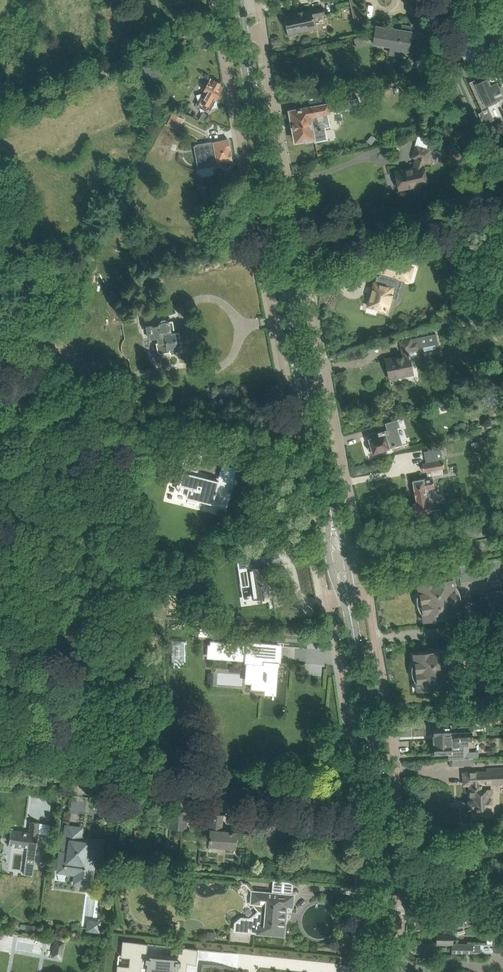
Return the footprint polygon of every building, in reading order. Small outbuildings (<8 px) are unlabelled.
[(354,22),(363,20),(358,0),(349,0),(354,22)] [(315,26),(313,17),(325,14),(323,7),(283,16),(288,36),(295,34),(295,30),(315,26)] [(374,40),(373,44),(391,47),(390,52),(403,55),(403,56),(405,57),(405,55),(407,55),(411,27),(402,25),(402,28),(376,25),(376,26),(374,40)] [(490,52),(482,35),(458,46),(466,63),(490,52)] [(422,57),(414,61),(419,72),(432,69),(438,66),(432,53),(422,57)] [(149,64),(143,66),(146,74),(152,72),(154,76),(157,69),(153,61),(149,63),(149,64)] [(485,105),(502,97),(502,67),(495,70),(497,74),(476,84),(485,105)] [(220,85),(221,83),(214,80),(212,83),(209,82),(202,93),(196,95),(198,100),(196,104),(199,107),(201,112),(205,110),(209,112),(211,109),(217,107),(215,101),(223,87),(220,85)] [(330,127),(327,112),(342,109),(341,105),(344,104),(344,100),(353,98),(351,89),(341,91),(341,92),(339,93),(339,91),(326,94),(328,103),(298,108),(288,110),(291,124),(290,124),(291,129),(293,128),(295,140),(296,142),(298,141),(299,142),(303,141),(304,140),(306,140),(306,141),(314,140),(315,142),(325,139),(327,139),(325,128),(330,127)] [(494,119),(489,108),(482,111),(478,113),(483,124),(494,119)] [(463,110),(453,113),(456,126),(467,123),(463,110)] [(184,119),(172,113),(166,125),(178,131),(184,119)] [(472,126),(455,131),(457,138),(474,134),(472,126)] [(213,141),(200,144),(204,165),(204,166),(217,164),(222,162),(232,161),(228,139),(218,140),(213,141)] [(395,184),(398,185),(399,189),(427,183),(423,166),(425,161),(427,161),(430,150),(416,146),(413,157),(416,158),(413,168),(395,172),(396,176),(394,178),(395,184)] [(386,307),(388,308),(393,288),(397,276),(401,278),(404,265),(389,261),(385,273),(387,274),(385,278),(377,276),(375,283),(374,283),(368,306),(378,309),(378,310),(384,312),(386,307)] [(160,321),(161,322),(159,322),(159,324),(152,326),(152,325),(147,326),(149,338),(155,337),(158,351),(160,353),(170,351),(170,353),(177,352),(176,347),(178,346),(175,332),(171,333),(169,321),(167,321),(167,320),(165,319),(162,319),(160,321)] [(409,375),(411,373),(413,373),(409,356),(422,354),(422,352),(439,349),(436,333),(399,341),(403,357),(386,360),(389,377),(403,374),(405,375),(409,375)] [(0,391),(0,404),(4,407),(11,399),(19,405),(29,393),(19,385),(9,397),(7,396),(0,391)] [(476,405),(487,401),(485,394),(474,398),(476,405)] [(372,452),(373,451),(373,452),(383,449),(384,449),(383,448),(388,446),(386,438),(397,435),(395,427),(399,426),(397,419),(385,423),(387,429),(370,435),(372,438),(369,439),(371,445),(370,445),(369,446),(368,446),(368,447),(368,448),(368,449),(368,450),(369,450),(369,451),(370,451),(371,452),(372,452)] [(497,420),(485,424),(487,428),(498,424),(497,420)] [(431,470),(444,468),(441,448),(424,451),(426,462),(422,463),(423,472),(427,471),(428,478),(413,481),(416,503),(413,503),(415,514),(432,511),(430,501),(427,501),(425,488),(434,487),(431,470)] [(222,493),(226,480),(198,472),(202,455),(185,450),(179,477),(181,477),(179,485),(177,484),(176,489),(179,490),(178,495),(186,497),(186,496),(213,503),(215,493),(216,494),(217,492),(222,493)] [(255,556),(237,559),(239,572),(243,571),(245,586),(249,585),(252,585),(254,597),(263,595),(273,594),(269,567),(267,567),(257,568),(255,556)] [(459,567),(460,576),(461,582),(502,575),(502,559),(459,567)] [(427,560),(414,562),(415,570),(429,568),(427,560)] [(423,584),(417,585),(418,592),(417,594),(417,597),(417,601),(417,604),(418,607),(419,610),(421,613),(423,621),(429,619),(439,618),(459,614),(458,607),(458,606),(459,603),(460,599),(460,596),(459,592),(458,589),(456,586),(454,582),(453,579),(423,584)] [(487,592),(490,608),(502,606),(502,589),(487,592)] [(199,628),(199,635),(213,636),(213,629),(199,628)] [(209,652),(209,656),(253,659),(253,663),(252,683),(251,683),(251,689),(265,690),(265,686),(274,687),(275,687),(275,681),(276,665),(278,665),(279,665),(279,661),(278,661),(279,657),(279,653),(279,645),(276,645),(264,644),(248,643),(228,642),(228,641),(210,640),(210,644),(210,652),(209,652)] [(412,666),(411,669),(412,673),(412,676),(414,679),(415,682),(422,681),(422,689),(432,688),(453,686),(452,677),(453,675),(454,672),(454,668),(454,664),(453,660),(451,657),(450,655),(450,650),(428,652),(418,653),(412,654),(413,661),(413,663),(412,666)] [(215,684),(242,685),(243,671),(216,670),(215,684)] [(450,725),(433,725),(434,740),(468,738),(472,738),(472,731),(451,732),(450,725)] [(468,738),(434,740),(434,753),(449,753),(449,759),(469,758),(473,758),(479,757),(479,751),(469,752),(468,745),(468,738)] [(484,767),(484,771),(463,772),(464,784),(471,784),(471,790),(470,790),(470,801),(472,801),(473,817),(494,816),(493,790),(482,790),(482,784),(502,783),(502,766),(484,767)] [(170,828),(186,829),(187,812),(171,811),(170,828)] [(222,815),(209,814),(209,822),(211,822),(209,845),(235,848),(236,843),(236,833),(233,832),(221,831),(222,815)] [(9,844),(27,847),(24,874),(33,875),(40,823),(30,821),(29,832),(12,830),(12,828),(13,829),(13,828),(3,827),(2,839),(9,840),(9,844)] [(93,887),(93,881),(91,880),(92,876),(95,856),(101,857),(103,840),(87,838),(87,841),(80,840),(82,828),(66,825),(62,851),(60,851),(58,867),(57,866),(56,873),(74,875),(73,884),(93,887)] [(138,878),(154,880),(155,870),(139,868),(138,878)] [(294,895),(252,891),(251,903),(257,911),(249,917),(241,916),(234,922),(233,931),(258,933),(283,935),(284,920),(286,920),(287,906),(293,907),(294,895)] [(437,931),(436,943),(452,944),(452,943),(453,929),(467,926),(480,922),(477,911),(465,915),(442,920),(442,930),(444,930),(444,931),(437,931)] [(88,919),(86,931),(100,933),(101,921),(88,919)] [(208,931),(207,938),(215,939),(215,932),(208,931)] [(494,937),(494,941),(494,951),(502,951),(502,937),(500,937),(494,937)] [(55,939),(51,956),(62,958),(65,941),(55,939)] [(113,971),(156,971),(156,970),(171,971),(184,971),(183,971),(184,961),(182,961),(183,957),(194,959),(195,948),(187,947),(186,952),(175,951),(175,956),(143,953),(144,943),(119,940),(118,956),(127,956),(127,964),(114,963),(113,971)] [(452,944),(452,952),(472,952),(480,952),(480,944),(473,944),(469,944),(460,943),(452,943),(452,944)]
